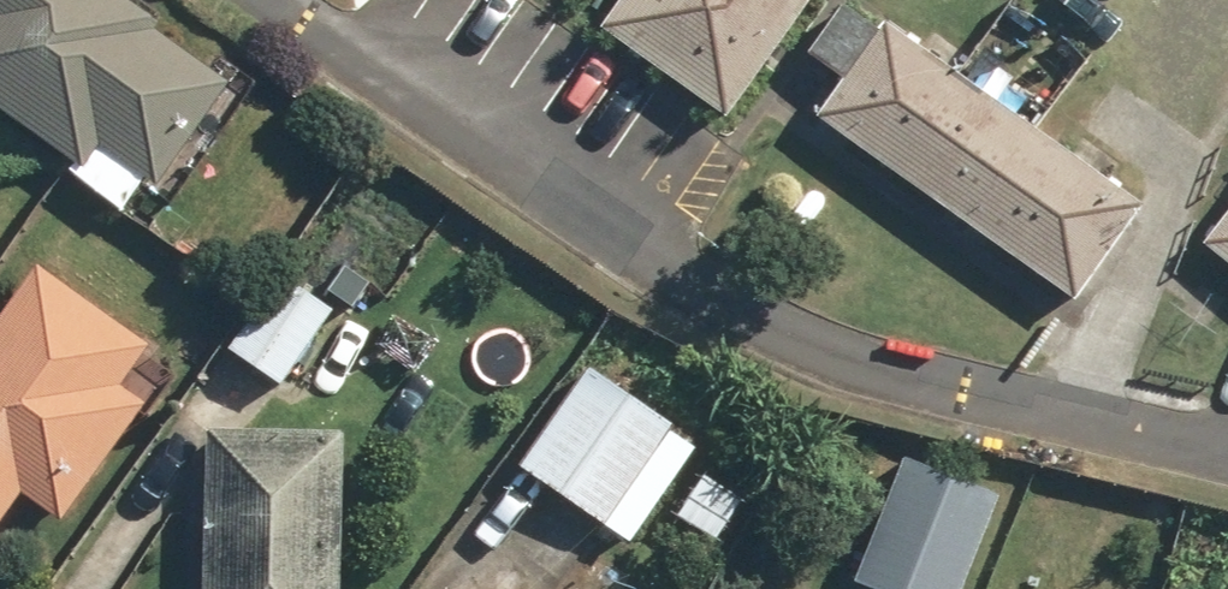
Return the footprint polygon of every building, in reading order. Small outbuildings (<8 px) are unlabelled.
[(129,0),(0,0),(0,106),(87,170),(110,139),(164,178),(237,79),(129,0)] [(577,41),(731,145),(830,0),(604,0),(577,41)] [(1139,207),(885,21),(818,112),(1073,298),(1139,207)] [(1201,242),(1227,264),(1227,207),(1201,242)] [(280,384),(332,306),(277,269),(224,348),(280,384)] [(29,504),(64,532),(160,411),(118,378),(141,349),(44,274),(0,330),(0,540),(29,504)] [(700,448),(594,374),(528,468),(634,542),(700,448)] [(352,439),(206,436),(202,588),(348,588),(352,439)] [(904,459),(849,584),(860,588),(969,588),(1007,505),(904,459)]
